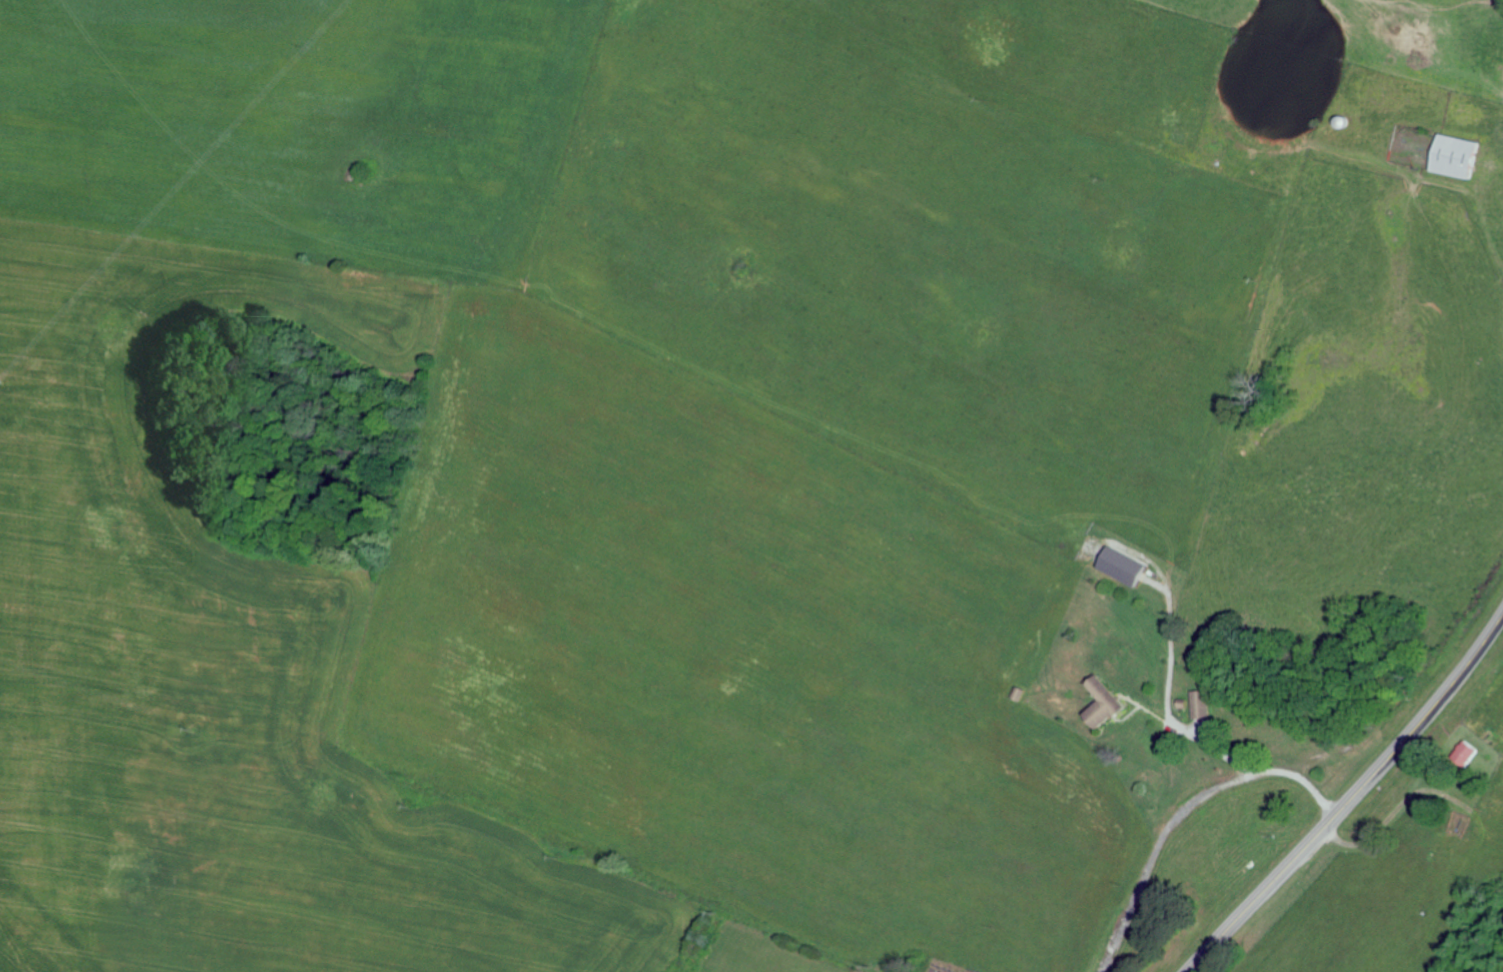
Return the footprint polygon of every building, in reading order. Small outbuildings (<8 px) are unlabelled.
[(1481,180),(1489,142),(1447,134),(1440,172),(1481,180)] [(1134,584),(1143,561),(1103,546),(1094,569),(1134,584)] [(1097,700),(1080,715),(1094,731),(1122,704),(1093,673),(1081,683),(1097,700)] [(1478,748),(1464,738),(1450,758),(1464,767),(1478,748)]
